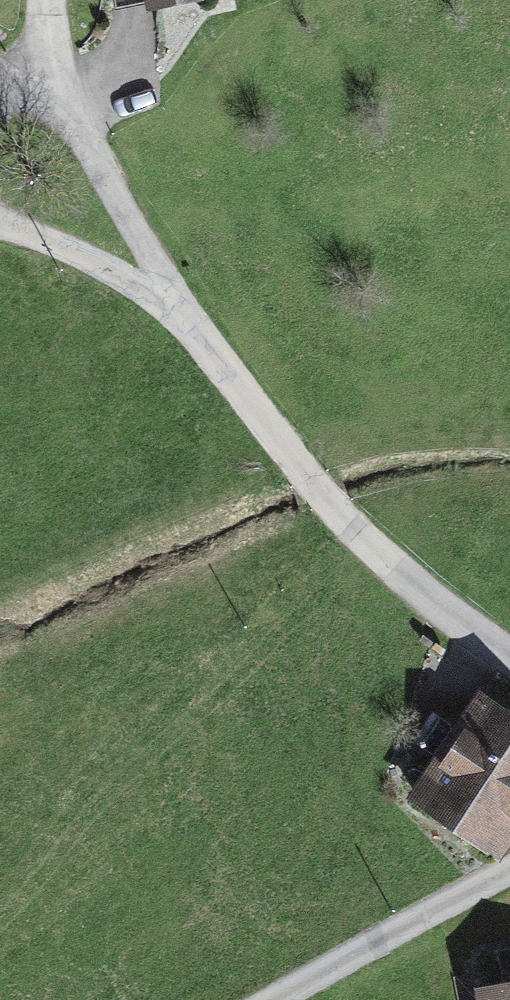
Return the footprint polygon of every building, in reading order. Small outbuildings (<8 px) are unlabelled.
[(402,796),(499,862),(509,846),(509,703),(480,683),(402,796)] [(476,985),(479,999),(509,999),(509,946),(498,948),(504,980),(476,985)]
